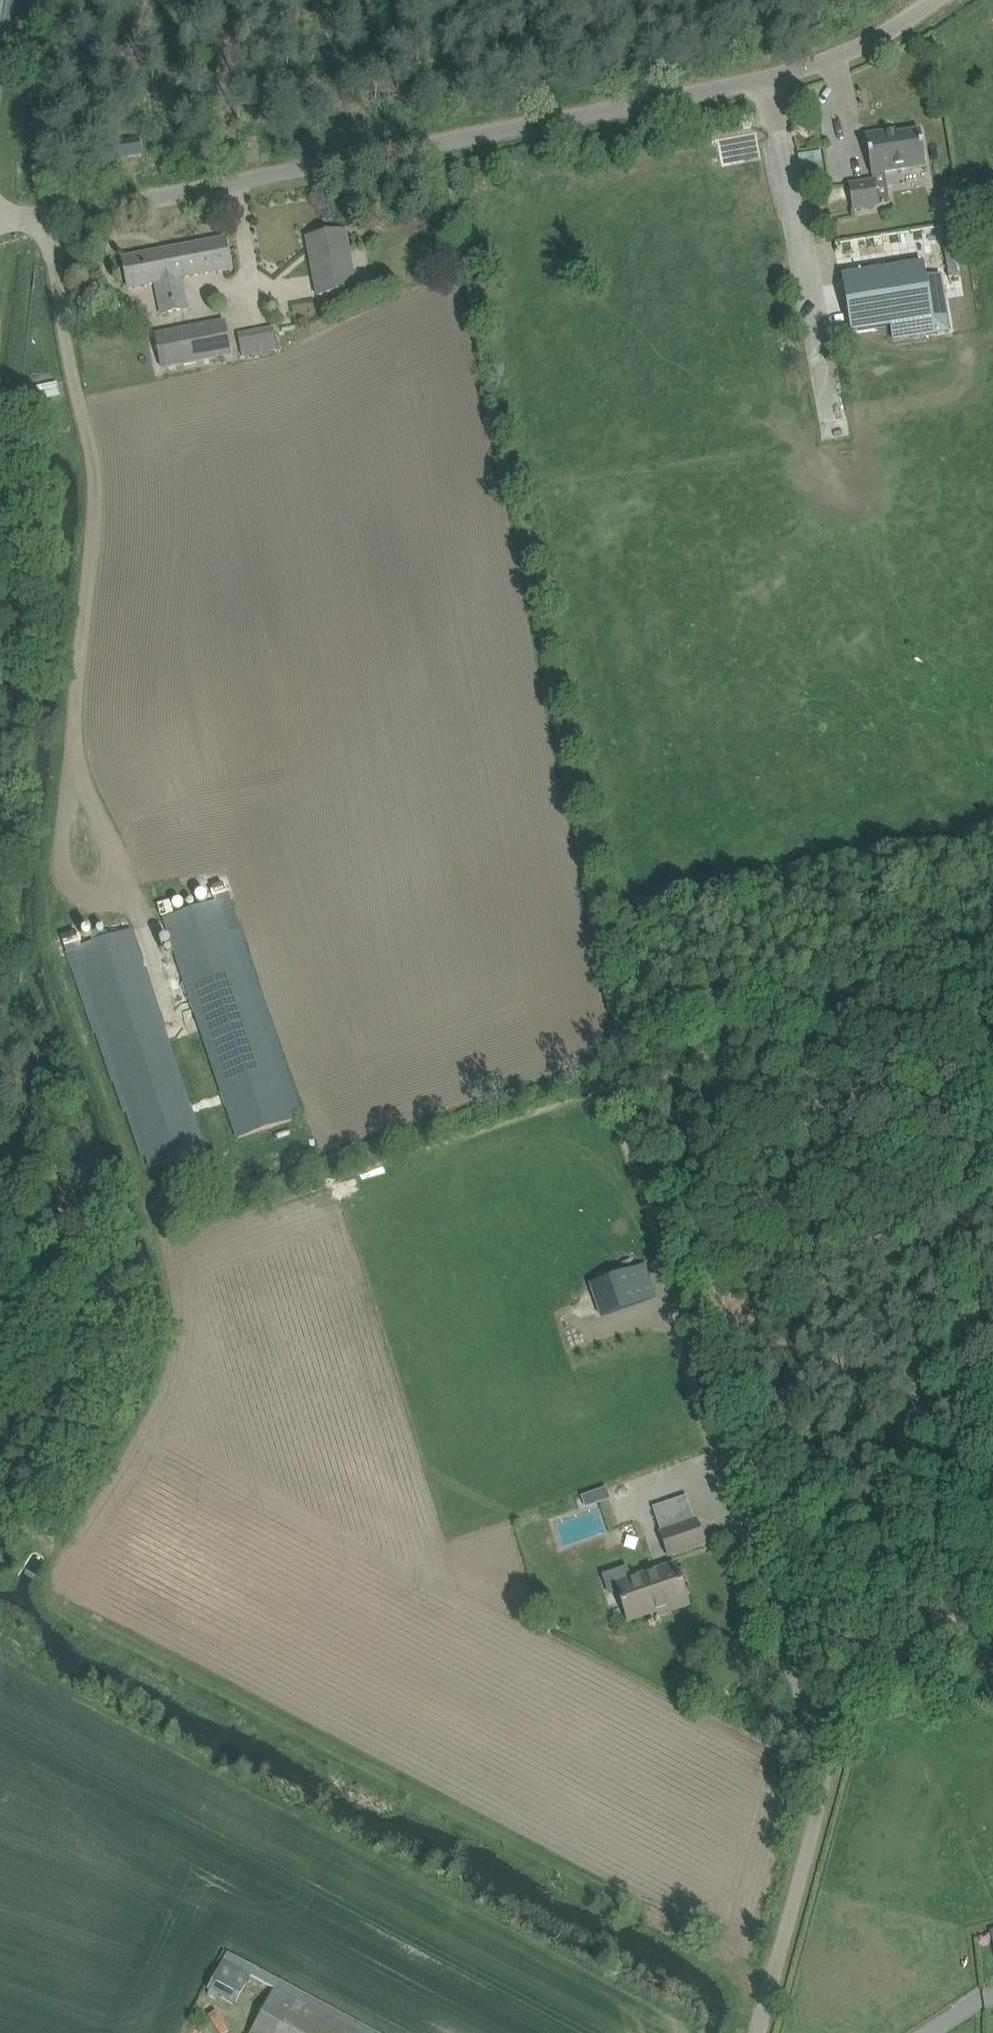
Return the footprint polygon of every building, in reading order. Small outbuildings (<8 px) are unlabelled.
[(925,166),(922,150),(919,131),(887,136),(886,132),(865,135),(871,175),(872,174),(873,181),(848,185),(852,210),(889,205),(884,172),(925,166)] [(113,144),(116,159),(142,155),(139,140),(113,144)] [(802,176),(820,174),(818,154),(801,155),(802,176)] [(306,237),(310,257),(318,295),(357,288),(346,229),(306,237)] [(951,230),(942,231),(950,278),(958,277),(951,230)] [(129,290),(148,286),(156,284),(162,314),(188,309),(182,279),(232,269),(225,237),(123,258),(129,290)] [(923,264),(843,277),(852,332),(891,325),(893,340),(950,331),(943,289),(928,291),(923,264)] [(176,329),(182,365),(232,355),(225,319),(176,329)] [(241,343),(244,357),(280,350),(278,337),(241,343)] [(39,386),(29,388),(31,402),(42,399),(39,386)] [(299,1108),(223,884),(212,888),(213,890),(211,891),(213,898),(215,897),(216,901),(167,918),(241,1138),(295,1120),(292,1110),(299,1108)] [(153,1167),(207,1149),(133,929),(81,946),(80,942),(82,942),(80,935),(77,936),(76,933),(62,938),(94,1035),(96,1035),(113,1084),(114,1083),(124,1113),(126,1112),(141,1158),(149,1155),(153,1167)] [(646,1264),(589,1284),(601,1317),(657,1297),(646,1264)] [(606,1488),(592,1493),(596,1503),(610,1499),(606,1488)] [(659,1533),(668,1558),(704,1545),(696,1520),(659,1533)] [(614,1543),(638,1538),(634,1521),(610,1527),(614,1543)] [(653,1617),(671,1610),(689,1604),(675,1563),(615,1584),(627,1621),(651,1612),(653,1617)] [(208,1989),(210,1990),(208,1994),(216,1998),(218,1994),(235,2003),(250,1975),(275,1988),(250,2032),(377,2032),(228,1953),(208,1989)]
